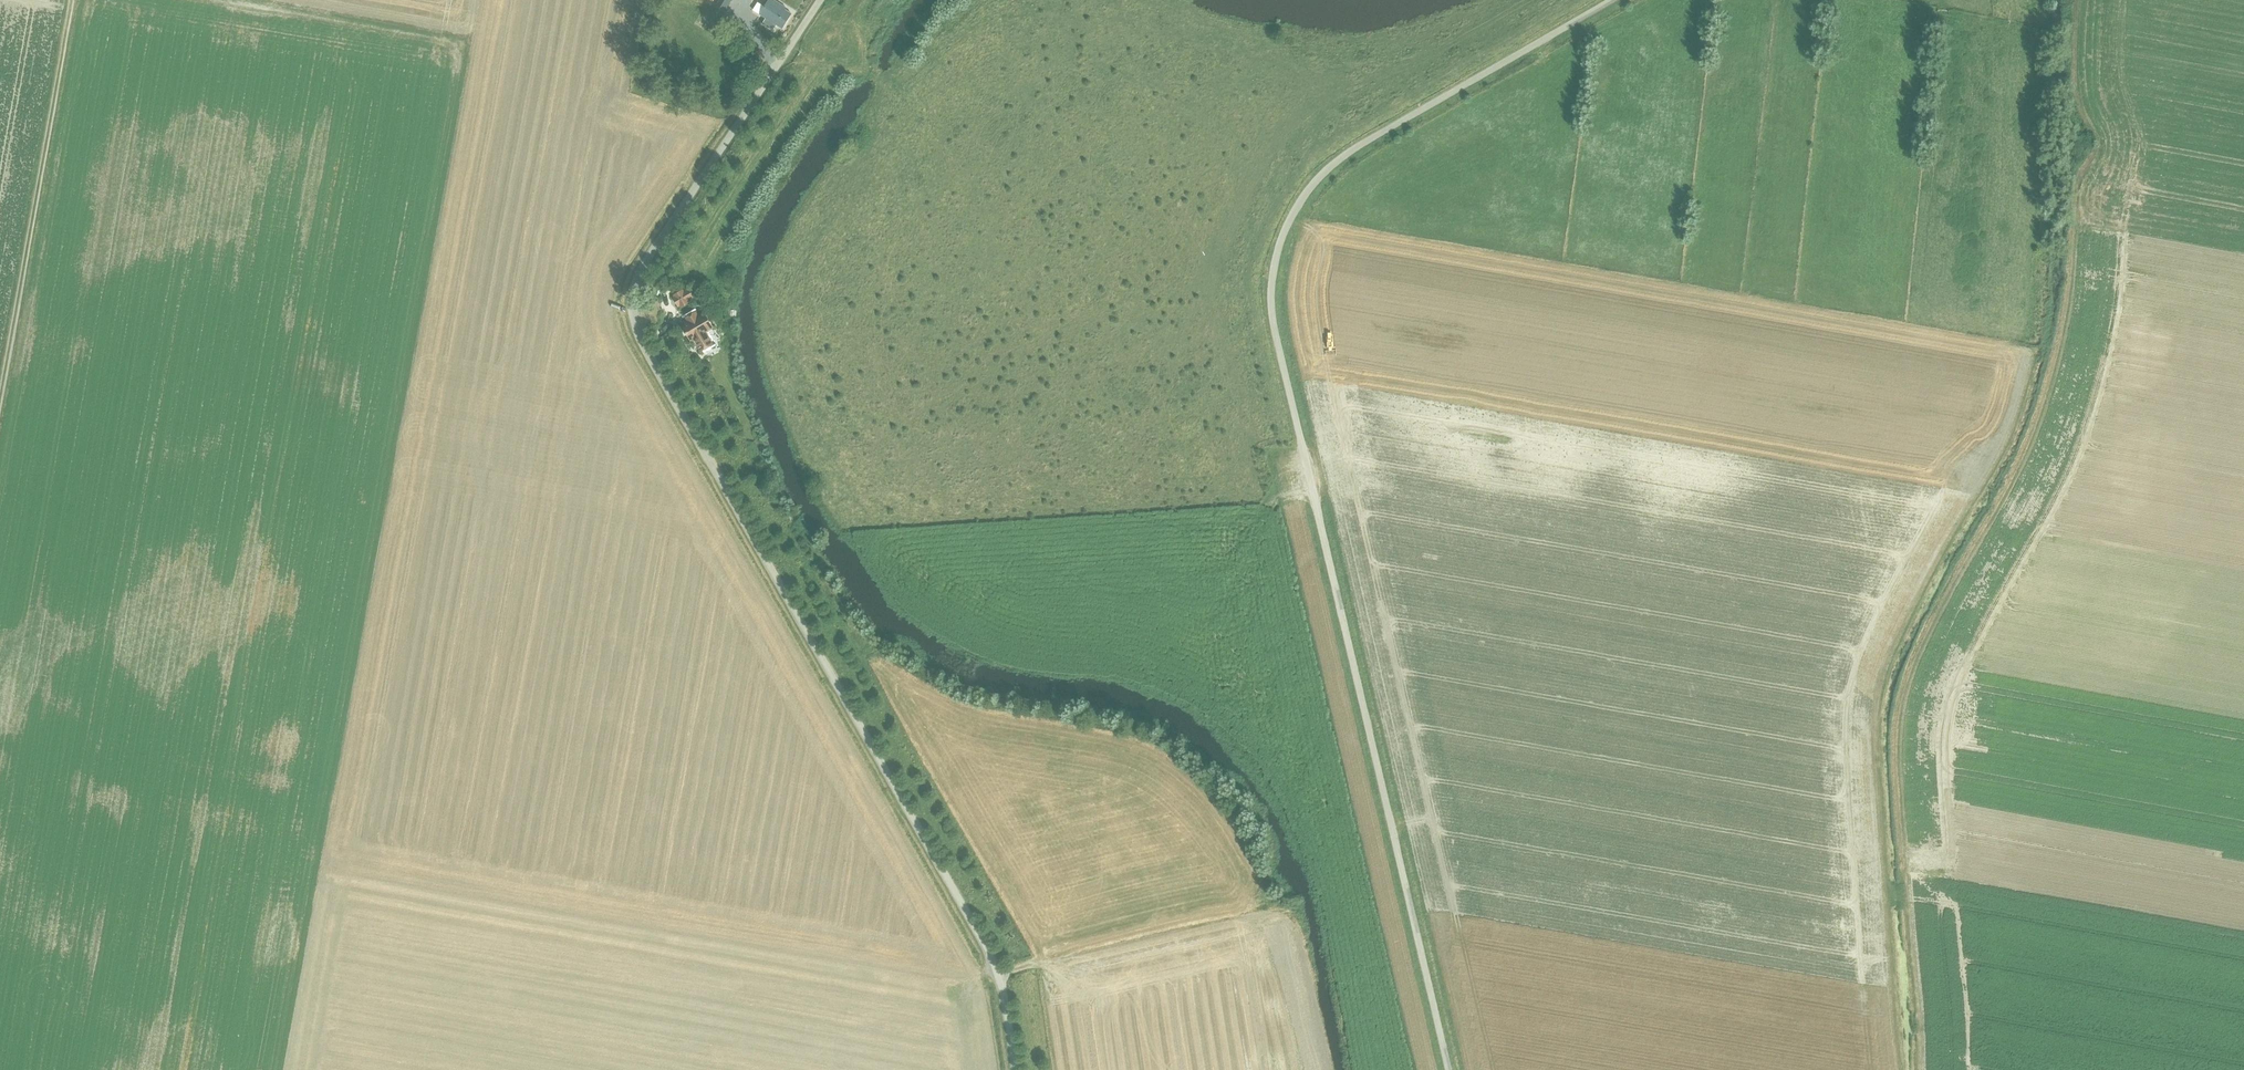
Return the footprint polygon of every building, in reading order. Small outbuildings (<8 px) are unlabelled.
[(731,0),(719,0),(708,18),(717,24),(731,0)] [(753,10),(766,18),(762,24),(773,30),(776,25),(783,29),(793,13),(785,9),(786,7),(775,0),(768,0),(764,6),(758,2),(753,10)] [(674,296),(672,297),(678,307),(680,306),(680,308),(690,302),(689,300),(694,298),(688,288),(684,291),(683,289),(673,295),(674,296)] [(714,344),(706,331),(714,327),(705,312),(698,316),(695,311),(686,317),(689,322),(682,326),(690,341),(693,339),(701,351),(714,344)]
